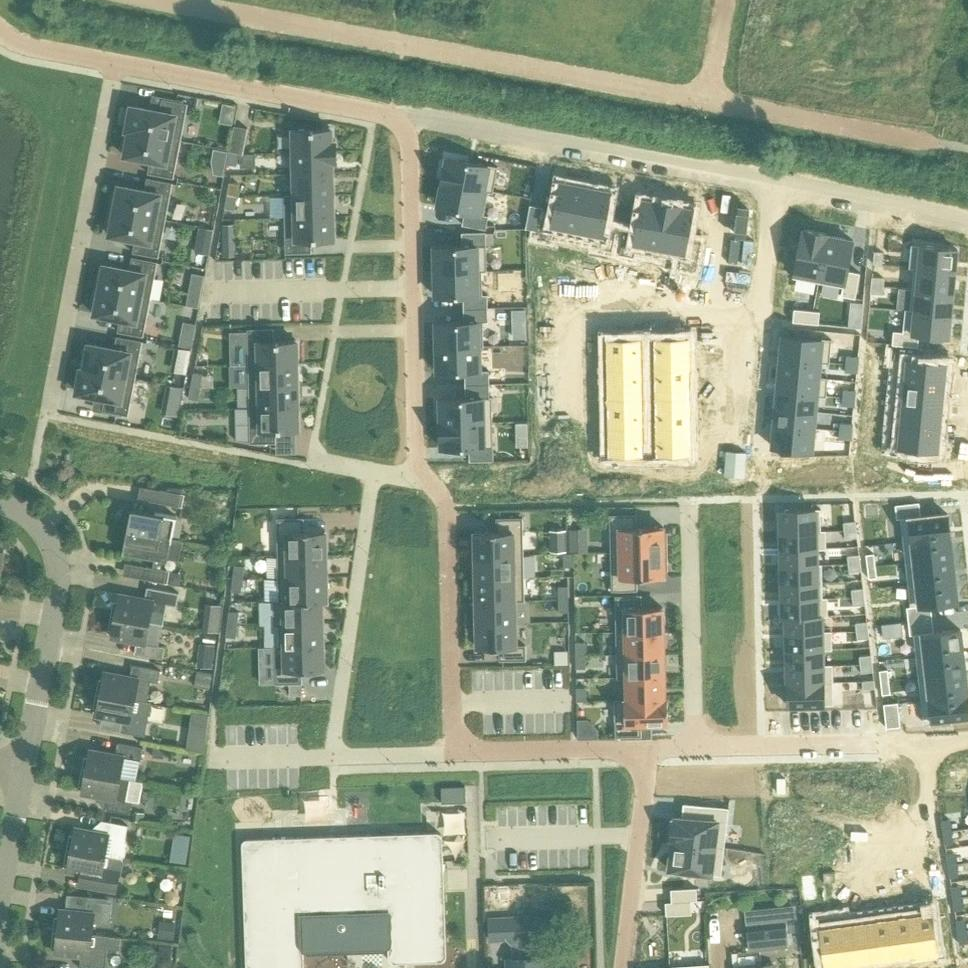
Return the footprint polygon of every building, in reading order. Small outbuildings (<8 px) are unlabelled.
[(130,105),(125,130),(177,140),(184,103),(163,98),(160,111),(130,105)] [(236,104),(223,102),(219,121),(233,124),(236,104)] [(229,150),(229,151),(239,153),(243,153),(247,128),(234,125),(229,150)] [(291,131),(293,152),(308,152),(333,151),(332,128),(291,131)] [(177,140),(125,130),(121,154),(148,160),(145,172),(170,177),(177,140)] [(213,174),(224,176),(229,151),(229,150),(214,147),(211,160),(213,174)] [(239,153),(229,151),(227,163),(237,165),(239,153)] [(293,152),(293,174),(334,172),(333,151),(308,152),(293,152)] [(442,183),(486,190),(491,164),(447,157),(445,165),(443,165),(440,182),(442,183)] [(294,195),(332,194),(334,172),(293,174),(294,195)] [(552,211),(550,224),(553,225),(552,233),(576,237),(586,182),(558,176),(552,211)] [(110,209),(162,219),(169,182),(144,177),(142,190),(115,185),(110,209)] [(586,182),(576,237),(599,242),(601,233),(602,233),(605,221),(607,206),(612,186),(586,182)] [(230,183),(227,195),(237,197),(239,185),(230,183)] [(486,190),(442,183),(438,207),(465,211),(463,224),(486,228),(488,215),(482,214),(486,190)] [(284,196),(285,217),(334,216),(332,194),(294,195),(284,196)] [(634,228),(632,242),(635,242),(634,250),(658,255),(659,250),(668,196),(651,195),(651,196),(645,195),(641,194),(634,228)] [(237,197),(227,195),(225,207),(234,208),(237,197)] [(668,196),(659,250),(681,254),(682,250),(684,251),(688,238),(694,204),(684,202),(684,201),(668,196)] [(530,203),(525,227),(538,230),(542,209),(542,206),(530,203)] [(162,219),(110,209),(105,234),(133,239),(130,251),(155,256),(162,219)] [(538,230),(537,235),(551,238),(552,233),(553,225),(550,224),(552,211),(542,209),(538,230)] [(334,216),(285,217),(285,254),(311,253),(310,240),(335,239),(334,216)] [(599,242),(598,247),(612,249),(616,223),(605,221),(602,233),(601,233),(599,242)] [(223,224),(223,255),(236,255),(235,224),(223,224)] [(200,226),(195,251),(209,254),(214,229),(200,226)] [(624,226),(619,252),(633,255),(634,250),(635,242),(632,242),(634,228),(624,226)] [(793,272),(819,277),(828,231),(802,226),(793,272)] [(430,243),(431,271),(479,269),(478,245),(485,245),(485,230),(461,231),(461,242),(430,243)] [(846,283),(849,269),(855,236),(828,231),(819,277),(846,283)] [(681,254),(680,265),(694,267),(698,240),(688,238),(684,251),(682,250),(681,254)] [(914,267),(954,271),(955,248),(921,244),(912,244),(909,266),(914,267)] [(874,262),(882,263),(883,250),(879,250),(875,249),(874,262)] [(95,288),(147,298),(154,261),(129,256),(127,269),(100,264),(95,288)] [(913,287),(952,291),(954,271),(914,267),(913,287)] [(463,308),(487,308),(486,294),(480,294),(479,269),(431,271),(432,296),(463,295),(463,308)] [(849,269),(846,283),(842,294),(855,296),(860,271),(849,269)] [(198,307),(204,274),(192,272),(186,305),(198,307)] [(872,284),(884,285),(885,276),(873,275),(872,284)] [(871,293),(883,294),(884,285),(872,284),(871,293)] [(906,307),(951,311),(952,291),(913,287),(899,286),(897,306),(911,307),(911,308),(906,307)] [(147,298),(95,288),(90,313),(118,318),(115,331),(140,335),(147,298)] [(535,298),(547,298),(547,290),(535,290),(535,298)] [(547,298),(559,298),(559,290),(547,290),(547,298)] [(535,306),(547,306),(547,298),(535,298),(535,306)] [(547,306),(560,306),(559,298),(547,298),(547,306)] [(864,301),(851,300),(848,325),(861,326),(864,301)] [(536,315),(548,314),(547,306),(535,306),(536,315)] [(548,314),(560,314),(560,306),(547,306),(548,314)] [(904,330),(918,332),(947,335),(951,311),(906,307),(904,330)] [(437,346),(481,345),(481,321),(487,321),(487,308),(463,308),(463,321),(436,321),(437,346)] [(794,308),(793,320),(811,322),(819,322),(820,309),(794,308)] [(525,309),(512,309),(512,338),(526,338),(525,309)] [(536,323),(548,322),(548,314),(536,315),(536,323)] [(560,322),(560,314),(548,314),(548,322),(560,322)] [(197,323),(184,320),(179,344),(192,347),(197,323)] [(248,364),(297,363),(297,339),(273,340),(272,327),(247,328),(248,342),(248,364)] [(904,330),(894,330),(893,343),(917,345),(918,332),(904,330)] [(781,357),(820,360),(822,338),(783,334),(781,357)] [(80,367),(132,377),(139,340),(114,335),(112,348),(85,343),(80,367)] [(642,336),(606,337),(608,455),(644,455),(642,336)] [(689,336),(654,336),(656,455),(691,454),(689,336)] [(894,343),(893,358),(898,359),(906,359),(906,356),(919,356),(920,346),(917,345),(893,343),(894,343)] [(464,384),(489,384),(489,370),(481,370),(481,345),(437,346),(437,371),(464,371),(464,384)] [(175,346),(170,370),(186,373),(191,349),(175,346)] [(198,352),(197,365),(208,364),(208,351),(198,352)] [(846,363),(858,364),(859,356),(847,355),(846,363)] [(898,359),(896,379),(943,384),(946,359),(919,356),(906,356),(906,359),(898,359)] [(779,373),(818,377),(820,360),(781,357),(779,373)] [(230,386),(297,384),(297,363),(231,364),(230,365),(230,386)] [(858,364),(846,363),(845,371),(858,372),(858,364)] [(132,377),(80,367),(75,392),(106,398),(103,410),(125,415),(132,377)] [(191,385),(200,387),(201,386),(203,375),(193,373),(191,385)] [(778,390),(817,394),(818,377),(779,373),(778,390)] [(203,375),(201,386),(214,386),(214,375),(203,375)] [(896,379),(894,400),(941,406),(943,384),(896,379)] [(161,413),(178,416),(184,387),(166,384),(161,413)] [(441,421),(492,420),(492,397),(490,397),(489,384),(464,384),(466,396),(441,397),(441,421)] [(872,385),(862,384),(861,398),(871,399),(872,385)] [(198,399),(200,387),(191,385),(189,397),(198,399)] [(259,407),(298,406),(298,385),(249,386),(249,407),(259,407)] [(843,396),(855,397),(856,389),(844,388),(843,396)] [(776,407),(815,410),(817,394),(778,390),(776,407)] [(855,397),(843,396),(842,404),(854,405),(855,397)] [(894,400),(892,423),(939,427),(941,406),(894,400)] [(299,430),(298,406),(259,407),(249,407),(250,430),(250,443),(276,443),(276,431),(299,430)] [(870,407),(860,406),(859,419),(869,420),(870,407)] [(776,407),(775,418),(775,423),(776,424),(814,427),(815,410),(776,407)] [(868,433),(869,420),(859,419),(858,432),(868,433)] [(492,420),(441,421),(439,421),(439,439),(442,439),(442,448),(469,447),(469,460),(493,460),(492,420)] [(840,430),(852,431),(853,423),(841,421),(840,430)] [(515,422),(516,446),(528,446),(527,422),(515,422)] [(773,446),(777,446),(812,450),(814,427),(776,424),(775,423),(773,446)] [(890,445),(898,446),(937,449),(939,427),(892,423),(890,445)] [(852,431),(840,430),(839,438),(851,439),(852,431)] [(547,449),(555,448),(555,436),(546,437),(547,449)] [(555,448),(563,448),(563,436),(555,436),(555,448)] [(571,436),(563,436),(563,448),(571,448),(571,436)] [(539,449),(547,449),(546,437),(538,437),(539,449)] [(547,461),(555,460),(555,448),(547,449),(547,461)] [(555,460),(563,460),(563,448),(555,448),(555,460)] [(572,460),(571,448),(563,448),(563,460),(572,460)] [(539,461),(547,461),(547,449),(539,449),(539,461)] [(160,502),(182,506),(184,495),(161,491),(160,502)] [(947,512),(920,515),(919,502),(896,504),(897,518),(902,518),(904,539),(949,534),(947,512)] [(127,529),(172,538),(176,515),(155,511),(155,512),(132,507),(129,521),(127,529)] [(780,531),(826,530),(826,528),(821,528),(820,508),(819,508),(819,507),(780,508),(780,531)] [(611,552),(666,551),(666,533),(663,533),(663,526),(636,526),(636,513),(610,514),(611,552)] [(472,555),(523,554),(522,517),(495,517),(495,529),(471,530),(472,555)] [(278,555),(326,553),(325,530),(304,531),(303,519),(277,520),(277,524),(278,555)] [(844,529),(856,528),(855,520),(843,521),(844,529)] [(845,537),(857,536),(856,528),(844,529),(845,537)] [(172,538),(127,529),(123,552),(142,555),(168,560),(168,558),(179,560),(182,542),(172,540),(172,538)] [(781,549),(820,548),(827,548),(826,530),(780,531),(781,549)] [(906,560),(952,555),(949,534),(904,539),(906,560)] [(549,537),(550,551),(566,550),(566,537),(549,537)] [(586,541),(568,542),(569,550),(587,550),(586,541)] [(781,565),(822,564),(822,562),(820,562),(820,548),(781,549),(781,565)] [(666,551),(611,552),(611,590),(637,590),(637,577),(664,576),(664,568),(667,568),(666,551)] [(279,578),(326,575),(326,553),(278,555),(279,578)] [(574,553),(564,554),(564,567),(574,566),(574,553)] [(866,554),(867,566),(875,565),(874,553),(866,554)] [(472,578),(523,577),(523,554),(472,555),(472,578)] [(849,563),(860,561),(860,554),(848,555),(849,563)] [(908,583),(955,579),(952,555),(906,560),(908,583)] [(849,571),(861,569),(860,561),(849,563),(849,571)] [(782,581),(822,580),(822,564),(781,565),(782,581)] [(235,565),(233,578),(243,579),(244,566),(235,565)] [(877,577),(875,565),(867,566),(869,578),(877,577)] [(170,570),(147,566),(144,579),(168,583),(170,570)] [(211,584),(221,585),(223,573),(213,571),(211,584)] [(279,599),(322,600),(325,600),(326,575),(279,578),(279,599)] [(524,600),(523,577),(472,578),(472,601),(516,600),(524,600)] [(233,578),(232,590),(241,592),(243,579),(233,578)] [(909,620),(933,617),(931,603),(957,601),(955,579),(908,583),(911,606),(907,607),(909,620)] [(782,598),(823,597),(822,580),(782,581),(782,598)] [(568,585),(559,586),(559,599),(569,598),(568,585)] [(853,597),(864,595),(864,587),(851,588),(853,597)] [(115,615),(161,623),(163,624),(167,604),(176,606),(178,594),(148,588),(146,599),(119,594),(115,615)] [(615,631),(662,630),(662,606),(641,607),(641,594),(615,595),(615,631)] [(854,606),(865,604),(864,595),(853,597),(854,606)] [(792,616),(825,615),(828,614),(828,597),(823,597),(782,598),(783,616),(785,616),(792,616)] [(569,598),(559,599),(559,612),(569,611),(569,598)] [(280,623),(321,622),(322,600),(279,599),(273,600),(274,623),(280,623)] [(473,624),(517,623),(516,600),(472,601),(473,624)] [(220,634),(221,622),(223,607),(206,605),(203,631),(217,633),(220,634)] [(229,610),(227,623),(237,624),(239,612),(229,610)] [(161,623),(115,615),(111,636),(136,641),(134,653),(162,658),(164,646),(157,645),(161,623)] [(786,632),(825,631),(825,615),(792,616),(785,616),(786,632)] [(960,628),(934,631),(933,617),(909,620),(909,621),(882,623),(883,637),(910,634),(914,634),(916,656),(963,651),(960,628)] [(856,630),(868,628),(868,621),(856,622),(856,630)] [(280,646),(323,645),(321,622),(280,623),(280,646)] [(227,623),(226,636),(236,637),(237,624),(227,623)] [(517,623),(473,624),(474,647),(486,647),(499,647),(499,660),(525,660),(525,644),(517,645),(517,623)] [(858,639),(870,637),(868,628),(856,630),(858,639)] [(663,653),(662,630),(615,631),(616,654),(663,653)] [(787,649),(825,648),(832,648),(832,631),(825,631),(786,632),(786,649),(787,649)] [(576,655),(586,655),(585,642),(575,642),(576,655)] [(323,669),(323,645),(280,646),(275,646),(276,683),(289,682),(301,682),(302,682),(302,670),(323,669)] [(787,665),(825,665),(825,648),(787,649),(787,665)] [(567,650),(554,651),(554,664),(567,664),(567,650)] [(918,678),(965,673),(963,651),(916,656),(918,678)] [(663,653),(616,654),(616,677),(624,677),(663,676),(663,653)] [(860,663),(872,662),(871,654),(860,655),(860,663)] [(586,655),(576,655),(576,668),(586,668),(586,655)] [(212,667),(213,659),(200,657),(199,665),(212,667)] [(861,671),(872,670),(872,662),(860,663),(861,671)] [(100,693),(146,701),(150,681),(158,682),(160,670),(132,665),(130,676),(104,671),(100,693)] [(787,682),(833,681),(832,665),(825,665),(787,665),(787,682)] [(879,670),(881,682),(889,681),(888,669),(879,670)] [(209,689),(211,673),(196,671),(194,687),(209,689)] [(921,699),(967,694),(965,673),(918,678),(921,699)] [(624,700),(664,699),(663,676),(624,677),(624,700)] [(863,688),(875,687),(874,680),(862,681),(863,688)] [(833,681),(787,682),(787,704),(826,704),(833,704),(833,681)] [(889,681),(881,682),(882,694),(890,693),(889,681)] [(301,682),(289,682),(289,694),(301,694),(301,682)] [(586,687),(576,688),(576,701),(586,701),(586,687)] [(146,701),(100,693),(96,714),(122,719),(120,731),(144,736),(150,702),(146,701)] [(967,716),(967,700),(967,694),(921,699),(923,721),(967,716)] [(664,699),(624,700),(615,700),(615,736),(641,736),(641,725),(668,725),(667,699),(664,699)] [(898,702),(884,703),(886,727),(900,725),(898,702)] [(189,731),(206,733),(208,715),(192,713),(189,731)] [(576,736),(597,736),(597,726),(587,716),(576,716),(576,736)] [(85,770),(120,777),(124,757),(140,760),(143,748),(118,743),(116,754),(90,749),(85,770)] [(163,759),(164,750),(153,748),(152,758),(163,759)] [(136,780),(120,777),(85,770),(81,792),(107,796),(104,808),(130,813),(132,803),(138,804),(142,781),(136,780)] [(441,787),(442,802),(442,803),(466,802),(465,786),(441,787)] [(683,805),(682,818),(720,822),(726,823),(728,811),(683,805)] [(133,820),(140,821),(142,813),(135,811),(133,820)] [(672,843),(724,849),(725,837),(726,823),(720,822),(682,818),(675,817),(675,819),(672,819),(669,840),(672,840),(672,843)] [(941,831),(951,830),(949,818),(940,820),(941,831)] [(75,827),(71,848),(121,858),(125,855),(127,841),(125,839),(127,826),(103,821),(101,832),(75,827)] [(943,844),(953,843),(951,830),(941,831),(943,844)] [(242,844),(243,883),(244,894),(246,967),(304,967),(303,948),(312,948),(319,948),(329,948),(331,947),(347,947),(382,946),(388,945),(388,957),(388,958),(389,958),(389,959),(389,960),(390,960),(390,961),(391,961),(391,962),(392,962),(393,962),(394,962),(406,962),(414,962),(441,961),(442,961),(443,961),(443,960),(444,960),(444,959),(445,959),(445,958),(446,958),(446,957),(446,956),(446,955),(444,893),(443,869),(443,860),(442,837),(442,836),(442,835),(441,835),(441,834),(441,833),(440,833),(439,832),(438,832),(437,832),(436,832),(427,832),(391,833),(374,834),(274,837),(247,838),(246,838),(245,838),(245,839),(244,839),(244,840),(243,840),(243,841),(242,841),(242,842),(242,843),(242,844)] [(672,843),(669,869),(714,874),(721,875),(724,849),(672,843)] [(171,861),(185,863),(187,849),(173,847),(171,861)] [(121,858),(71,848),(67,869),(92,874),(90,888),(115,893),(117,878),(121,875),(124,861),(121,858)] [(946,865),(956,863),(955,852),(944,853),(946,865)] [(948,878),(958,877),(956,863),(946,865),(948,878)] [(903,873),(890,874),(890,884),(903,884),(903,873)] [(815,874),(801,876),(804,901),(818,900),(815,874)] [(860,884),(860,874),(847,874),(847,884),(860,884)] [(860,874),(860,884),(874,884),(873,874),(860,874)] [(945,900),(942,874),(928,876),(932,902),(945,900)] [(951,898),(961,897),(959,885),(949,886),(951,898)] [(671,902),(691,901),(697,901),(696,888),(670,890),(671,902)] [(110,924),(113,896),(88,893),(86,912),(59,909),(57,930),(77,932),(92,934),(94,922),(110,924)] [(953,911),(963,910),(961,897),(951,898),(953,911)] [(691,901),(671,902),(665,903),(666,915),(691,914),(691,901)] [(746,909),(751,950),(789,948),(789,946),(793,945),(792,932),(798,931),(796,905),(746,909)] [(930,908),(907,912),(913,960),(937,956),(930,908)] [(907,912),(886,915),(893,960),(913,957),(907,912)] [(488,942),(506,941),(511,946),(512,958),(506,958),(506,967),(547,967),(546,956),(531,957),(530,938),(532,937),(530,915),(487,917),(488,942)] [(886,915),(864,918),(871,963),(893,960),(886,915)] [(819,919),(825,967),(851,967),(851,966),(845,920),(844,916),(819,919)] [(864,918),(845,920),(851,966),(871,963),(864,918)] [(956,932),(966,930),(964,919),(954,920),(956,932)] [(173,940),(174,924),(160,923),(158,938),(173,940)] [(57,930),(55,952),(81,955),(79,967),(89,967),(105,967),(107,949),(115,950),(120,947),(121,937),(92,934),(77,932),(57,930)] [(958,944),(967,943),(966,930),(956,932),(958,944)] [(159,963),(168,964),(170,948),(161,947),(159,963)] [(785,967),(805,967),(803,957),(784,959),(785,967)]
